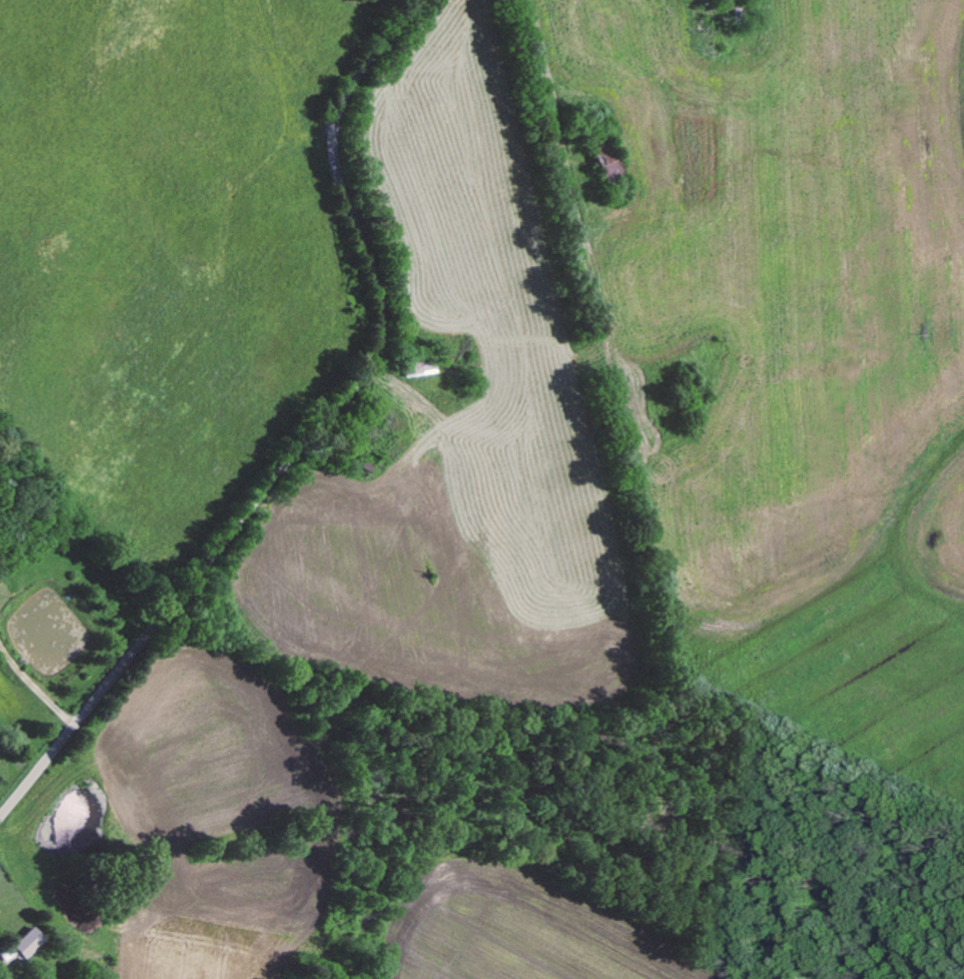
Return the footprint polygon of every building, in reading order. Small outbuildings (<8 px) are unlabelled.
[(46,938),(34,925),(13,945),(25,957),(46,938)]
